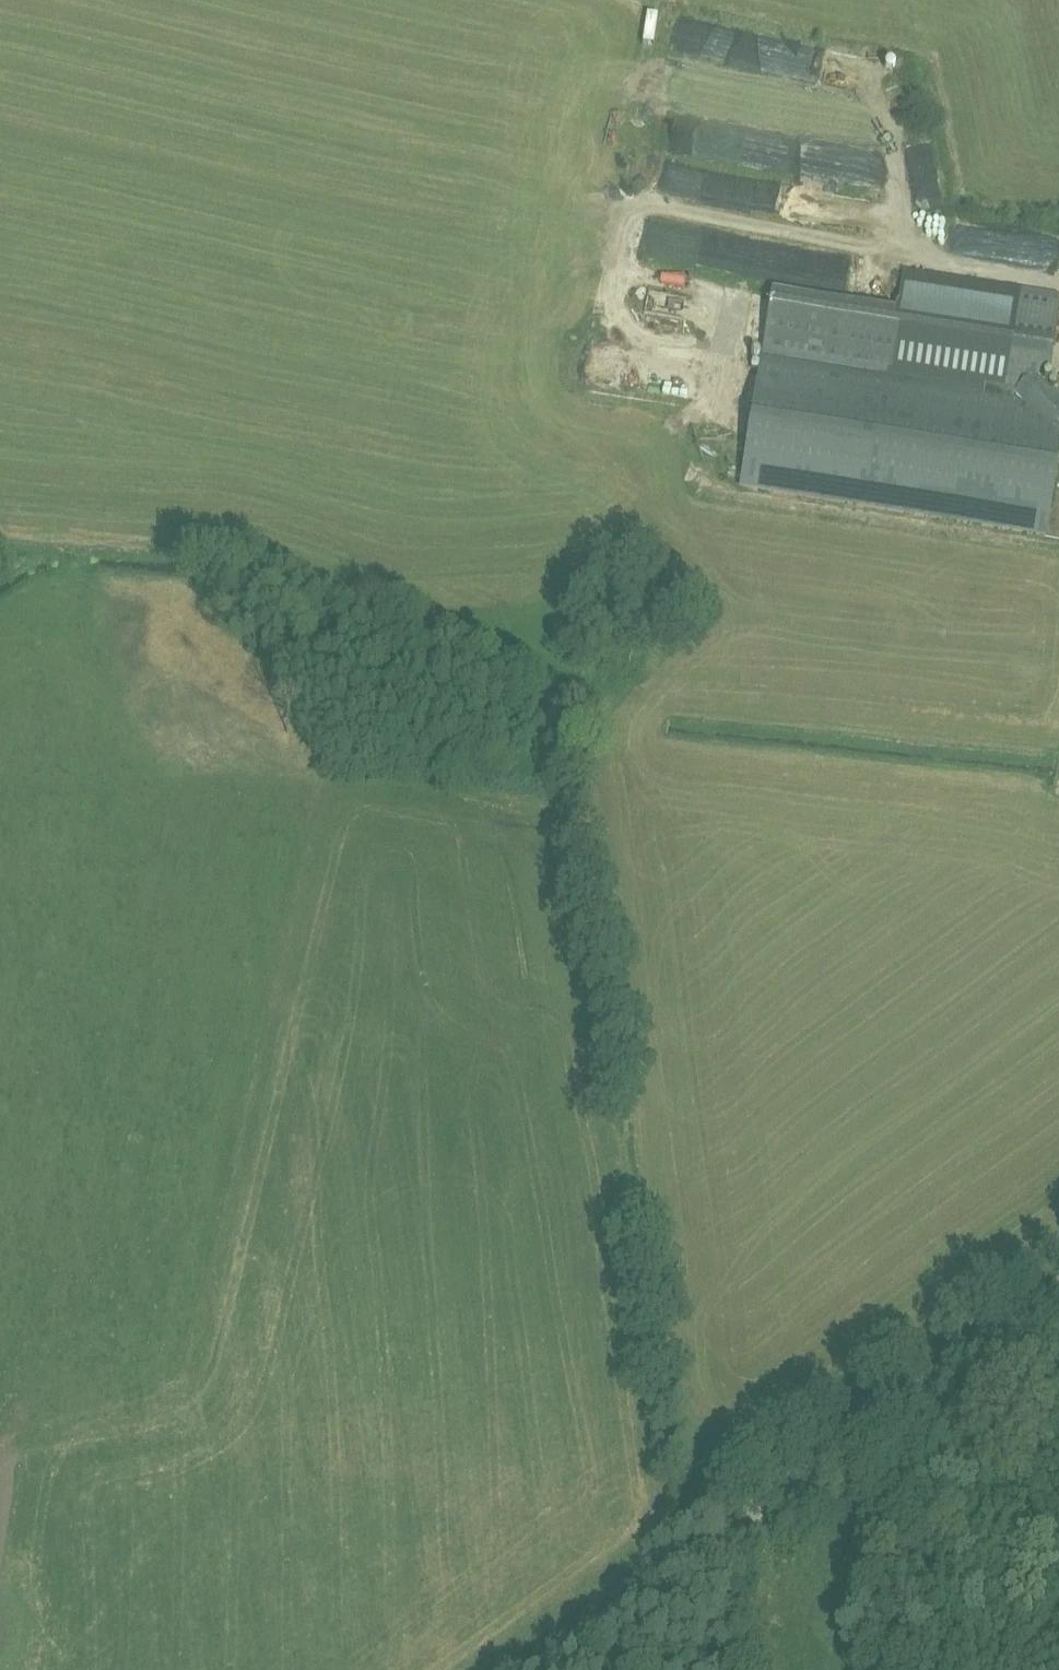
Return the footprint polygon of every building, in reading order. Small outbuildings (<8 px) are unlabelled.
[(802,55),(801,81),(841,82),(842,56),(802,55)] [(988,259),(1045,259),(1046,238),(988,237),(988,259)] [(1038,377),(1049,379),(1058,313),(1058,296),(904,271),(898,313),(772,293),(741,487),(1046,536),(1058,451),(1058,398),(1038,377)]
